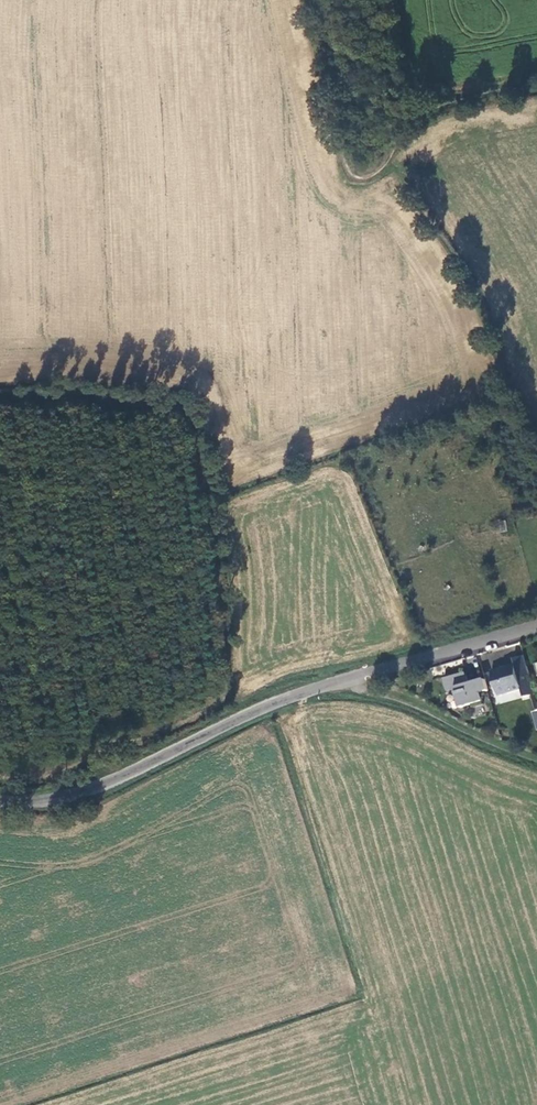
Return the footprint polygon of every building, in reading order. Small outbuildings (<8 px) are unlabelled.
[(518,669),(529,666),(526,656),(515,659),(517,664),(518,669)] [(518,669),(517,664),(493,671),(500,696),(516,691),(519,690),(523,689),(525,697),(536,694),(529,666),(518,669)] [(471,684),(468,672),(445,678),(449,690),(457,688),(462,707),(473,704),(474,707),(485,704),(482,692),(490,690),(487,679),(471,684)]
